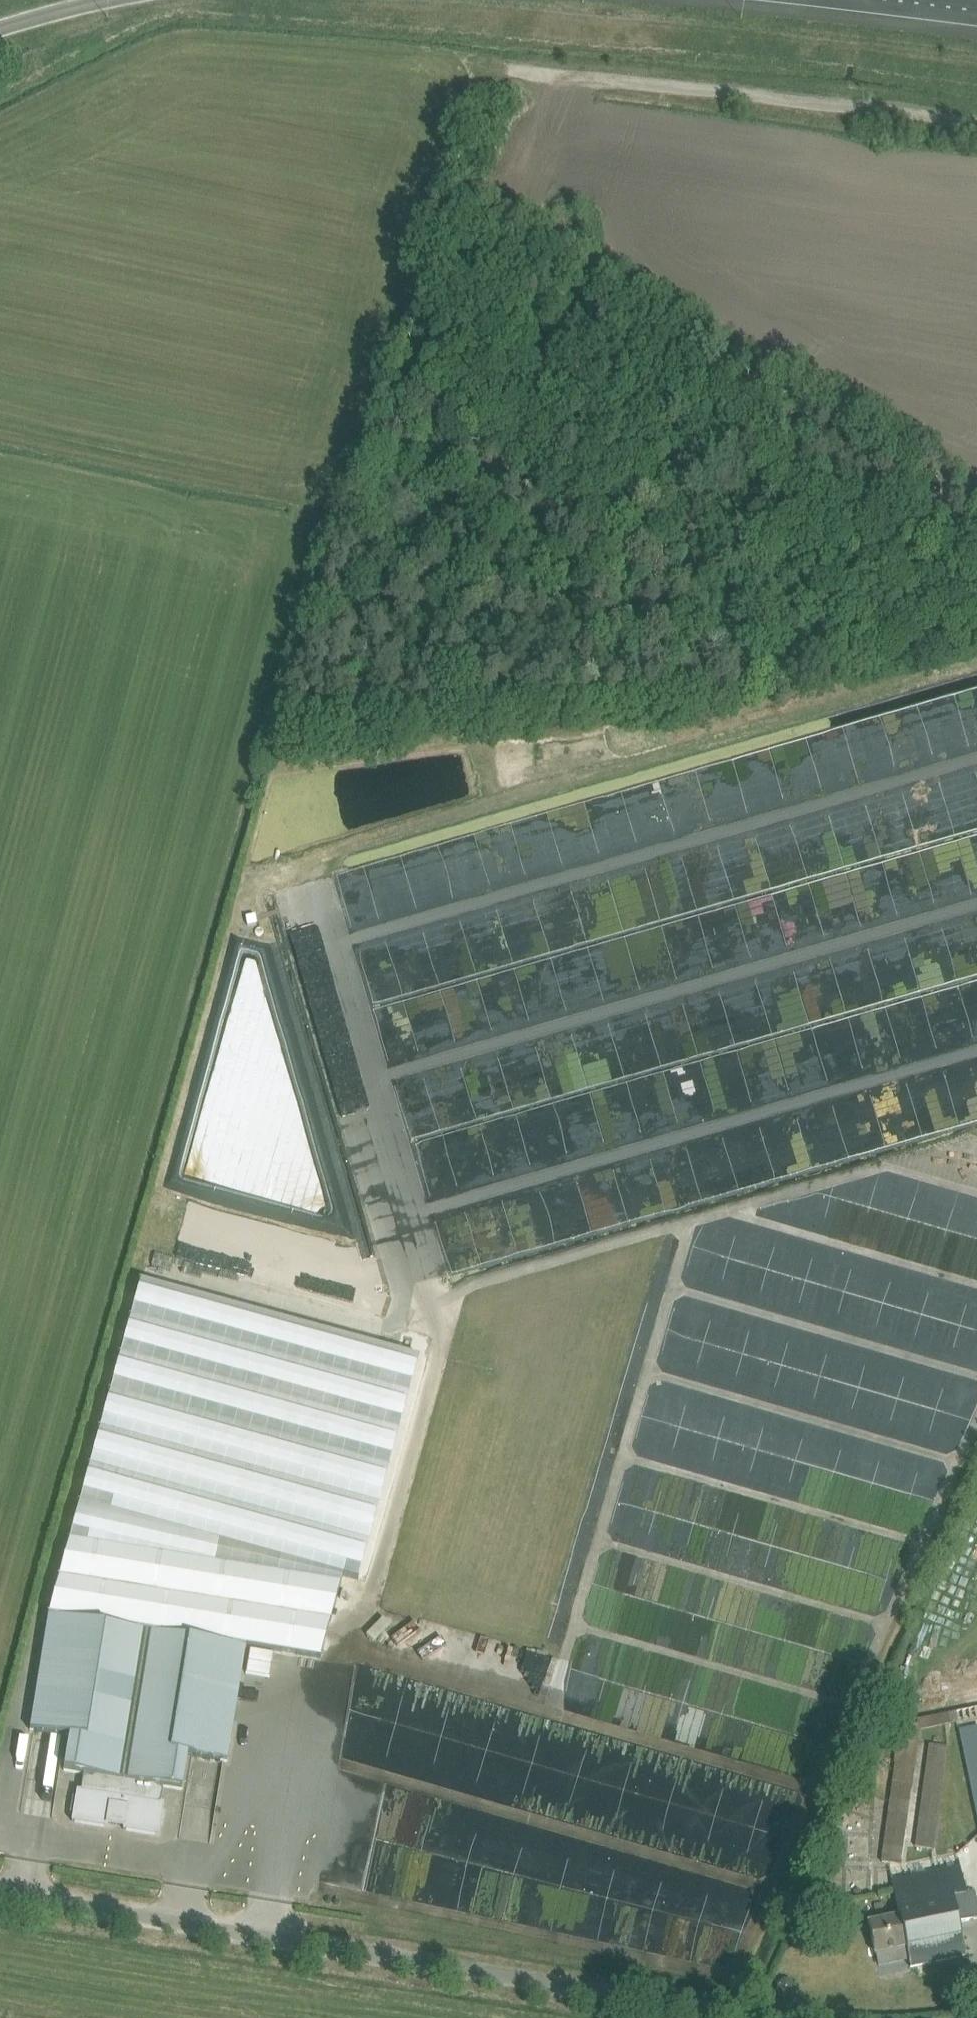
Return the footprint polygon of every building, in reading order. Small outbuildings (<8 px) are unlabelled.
[(69,1540),(49,1615),(246,1647),(320,1659),(343,1576),(358,1580),(420,1357),(396,1350),(374,1344),(141,1280),(70,1540),(69,1540)] [(30,1730),(34,1731),(69,1737),(64,1771),(84,1775),(81,1790),(77,1790),(72,1821),(108,1827),(108,1823),(124,1826),(123,1830),(159,1835),(164,1804),(160,1803),(163,1787),(182,1791),(188,1756),(227,1762),(246,1647),(49,1615),(30,1730)] [(897,1908),(953,1896),(959,1922),(976,1919),(976,1907),(974,1892),(965,1894),(959,1866),(891,1880),(897,1908)] [(953,1896),(897,1908),(899,1918),(869,1924),(875,1954),(907,1948),(911,1967),(966,1956),(959,1922),(953,1896)] [(779,1984),(778,1991),(782,1996),(789,1997),(794,1993),(795,1986),(791,1981),(784,1980),(779,1984)]
